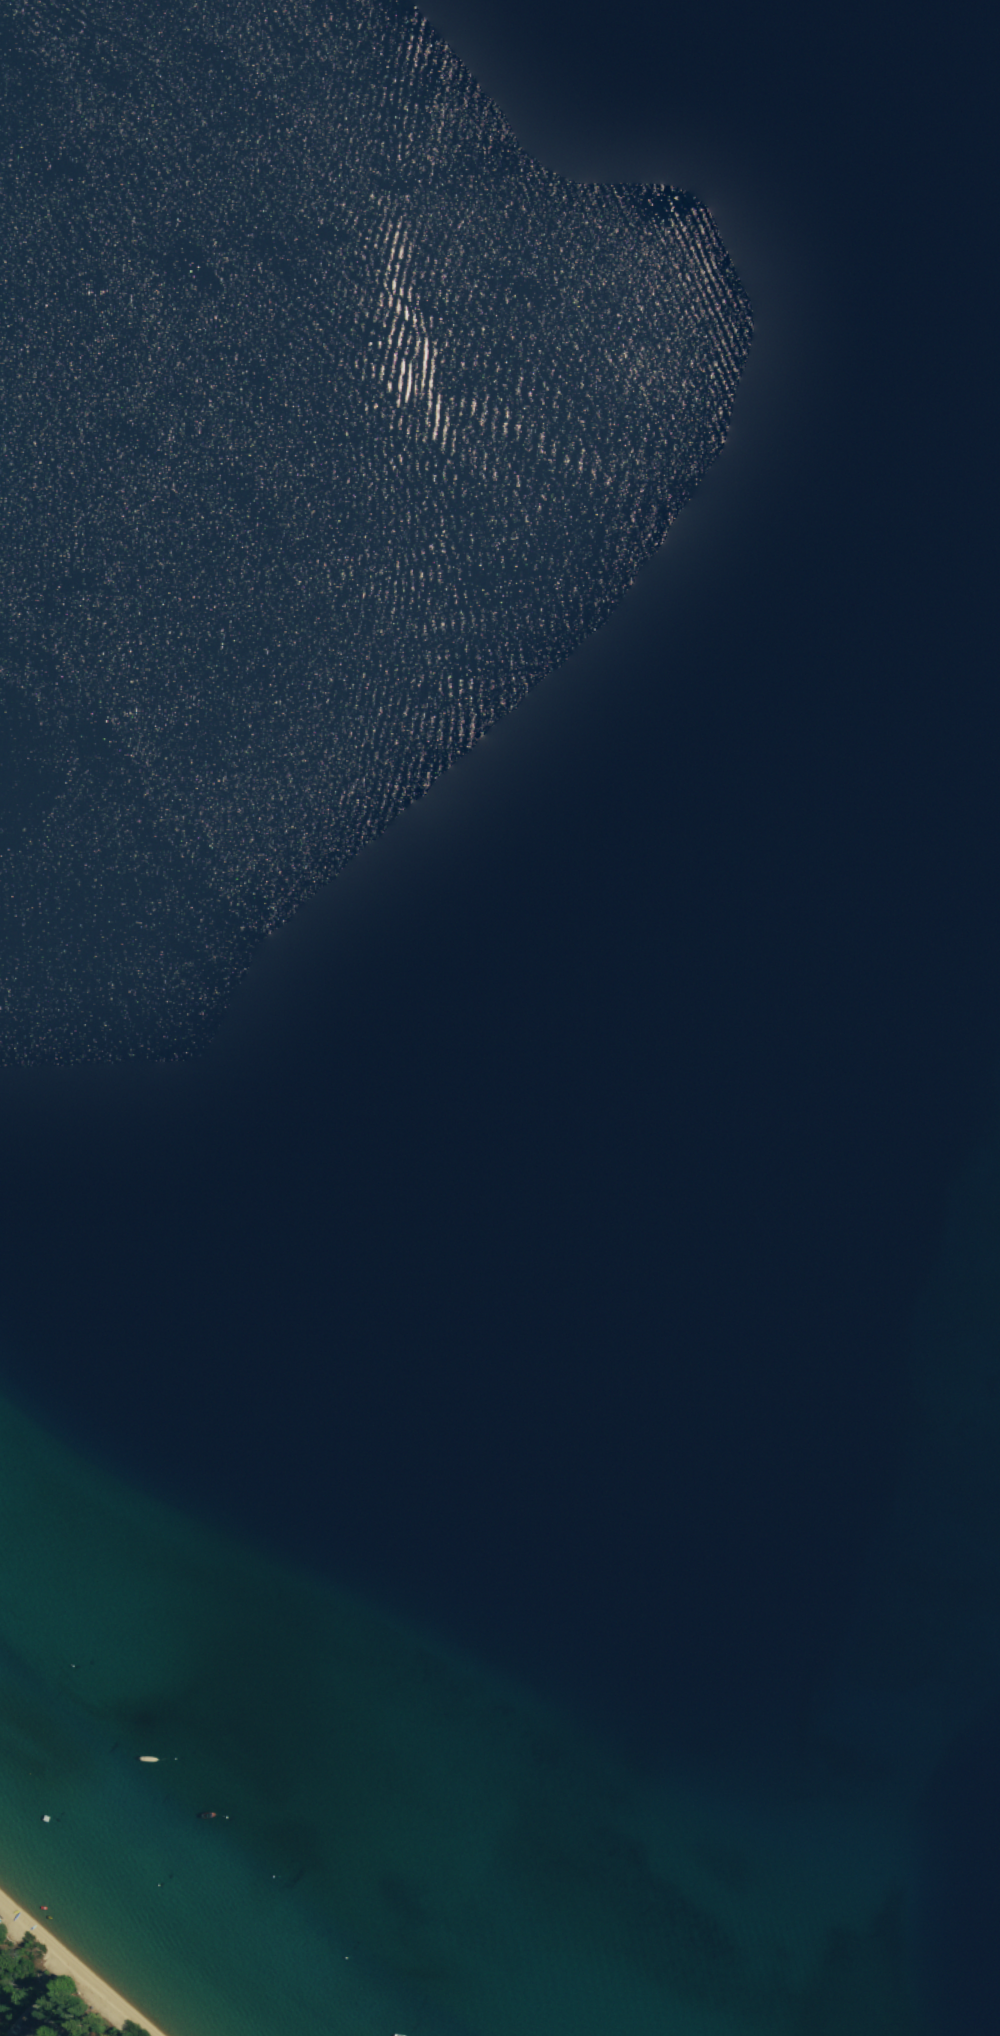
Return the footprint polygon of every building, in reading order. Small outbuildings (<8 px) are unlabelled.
[(17,2035),(45,2035),(51,2029),(30,2012),(21,2023),(25,2026),(17,2035)]
